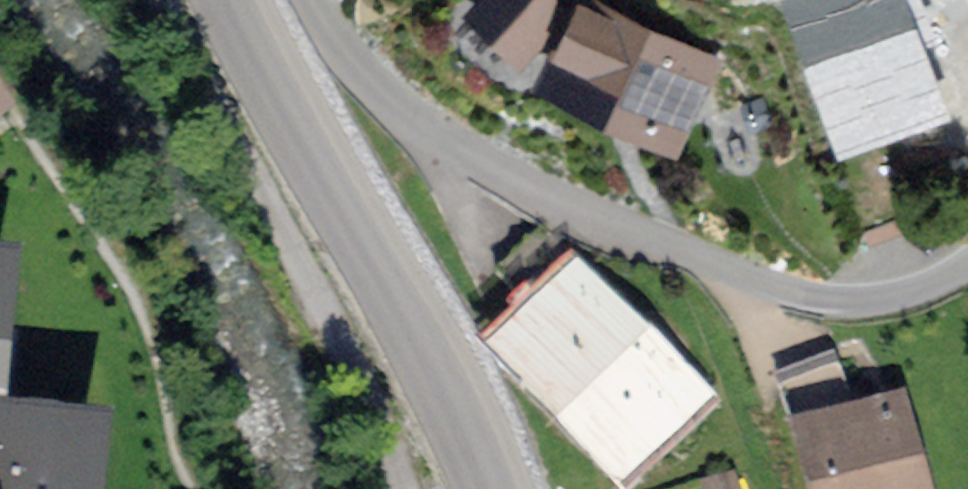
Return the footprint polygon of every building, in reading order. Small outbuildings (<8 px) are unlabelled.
[(519,53),(557,14),(542,0),(490,0),(477,14),(519,53)] [(946,122),(899,0),(788,0),(850,159),(946,122)] [(614,21),(587,8),(553,77),(668,134),(702,65),(632,30),(639,16),(621,7),(614,21)] [(686,401),(588,301),(523,365),(621,465),(686,401)] [(776,375),(796,431),(862,408),(842,352),(776,375)] [(815,440),(829,488),(910,488),(891,419),(815,440)] [(89,447),(0,438),(0,488),(85,488),(89,447)]
